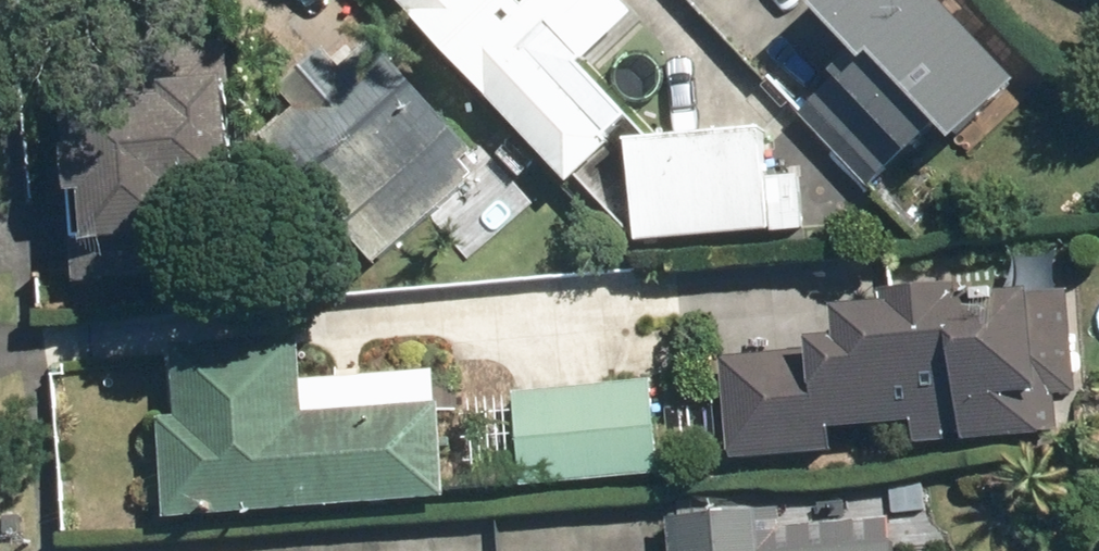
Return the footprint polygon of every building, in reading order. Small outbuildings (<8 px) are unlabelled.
[(565,165),(634,101),(565,29),(572,21),(556,4),(560,0),(408,0),(565,165)] [(930,167),(1009,99),(923,0),(830,0),(804,22),(930,167)] [(86,172),(91,223),(191,214),(187,173),(235,169),(221,18),(135,26),(138,63),(75,69),(80,125),(69,126),(73,174),(86,172)] [(259,139),(373,265),(469,178),(454,162),(470,148),(370,38),(338,67),(321,48),(275,89),(293,108),(259,139)] [(624,154),(634,250),(781,234),(771,138),(624,154)] [(721,348),(730,448),(1061,420),(1058,383),(1080,381),(1071,279),(964,288),(963,279),(895,284),(896,294),(845,298),(848,326),(818,328),(819,340),(721,348)] [(156,404),(166,509),(450,483),(442,390),(300,403),(293,325),(169,337),(175,403),(156,404)] [(513,382),(522,474),(655,463),(647,370),(513,382)] [(888,529),(756,540),(752,498),(662,506),(666,550),(890,550),(888,529)]
